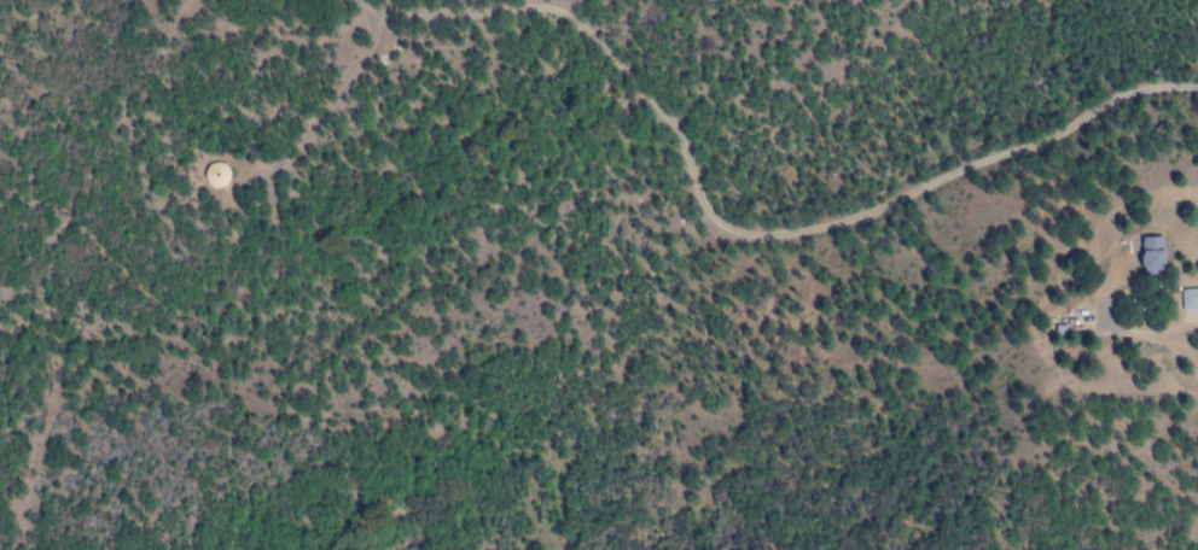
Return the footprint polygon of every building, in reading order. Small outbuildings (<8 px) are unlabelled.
[(205,187),(228,186),(226,163),(204,164),(205,187)] [(1140,237),(1142,275),(1163,275),(1162,237),(1140,237)] [(1180,290),(1181,311),(1197,310),(1197,289),(1180,290)]
